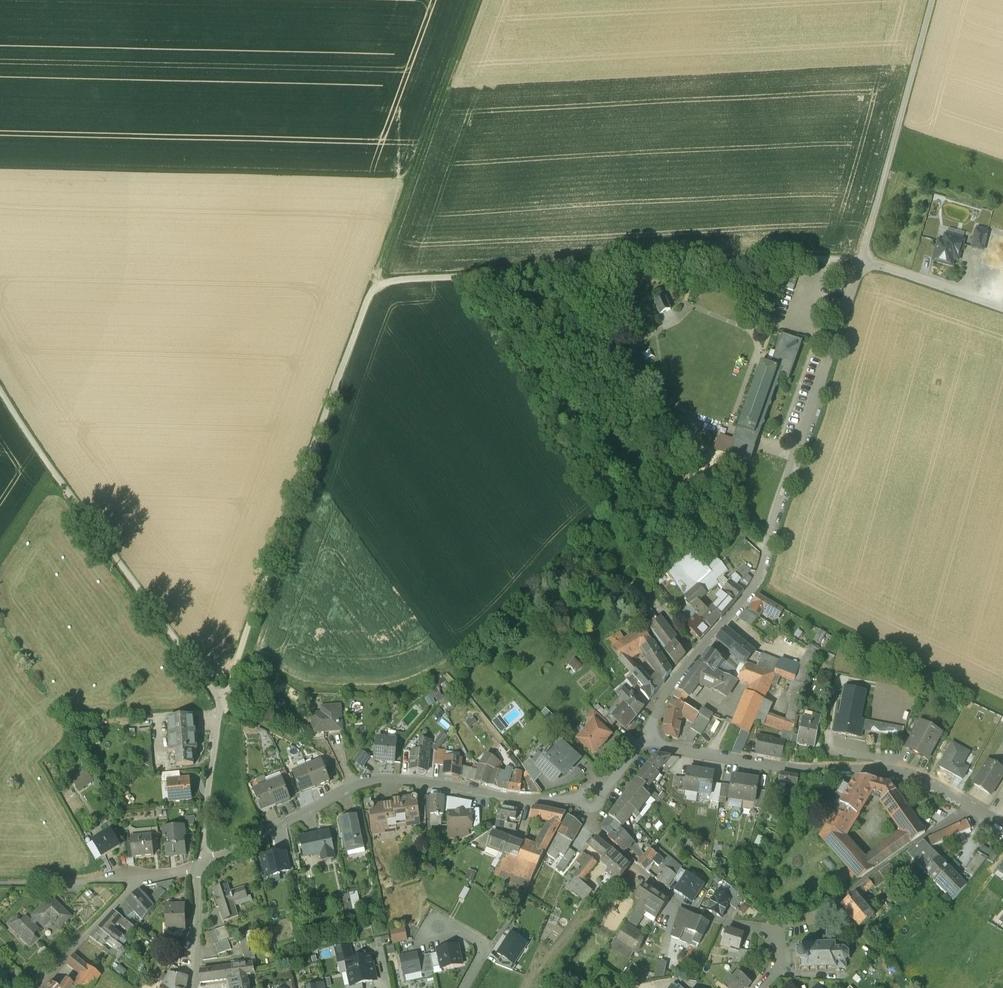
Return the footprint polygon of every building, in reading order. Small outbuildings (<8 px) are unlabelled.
[(986,235),(976,232),(971,249),(982,252),(986,235)] [(962,242),(945,237),(943,244),(939,243),(933,261),(951,266),(953,260),(956,261),(962,242)] [(797,276),(787,272),(781,287),(791,291),(797,276)] [(663,299),(662,297),(659,296),(655,298),(654,301),(655,303),(654,304),(659,315),(670,310),(665,299),(663,299)] [(761,363),(737,428),(739,429),(734,440),(733,440),(729,454),(749,461),(754,447),(753,447),(779,376),(788,379),(801,341),(780,334),(769,366),(761,363)] [(728,456),(729,454),(733,440),(719,435),(713,450),(728,456)] [(742,508),(736,506),(733,516),(738,518),(742,508)] [(703,562),(676,585),(685,597),(697,585),(710,573),(711,573),(703,562)] [(711,573),(710,573),(717,582),(729,573),(721,563),(711,573)] [(750,570),(743,564),(734,574),(741,579),(739,580),(743,583),(744,582),(747,584),(748,583),(751,578),(747,574),(750,570)] [(717,582),(710,573),(697,585),(704,592),(706,594),(719,585),(717,582)] [(734,574),(728,581),(729,582),(728,583),(729,583),(723,591),(725,593),(735,600),(743,591),(735,585),(739,580),(741,579),(734,574)] [(697,585),(685,597),(688,601),(691,606),(694,610),(697,614),(703,620),(702,621),(710,628),(725,612),(716,603),(708,611),(705,609),(703,611),(696,602),(698,600),(704,596),(702,594),(704,592),(697,585)] [(638,591),(630,597),(636,606),(645,600),(638,591)] [(725,593),(717,603),(726,610),(735,600),(725,593)] [(778,607),(758,595),(751,605),(772,616),(773,614),(778,607)] [(782,609),(778,607),(773,614),(777,617),(782,609)] [(757,617),(745,609),(738,617),(751,626),(757,617)] [(654,613),(644,620),(648,626),(658,619),(654,613)] [(694,617),(688,623),(691,627),(689,629),(701,639),(710,628),(702,621),(703,620),(697,614),(694,617)] [(660,622),(651,630),(656,637),(665,629),(660,622)] [(657,650),(644,628),(611,648),(634,675),(640,670),(629,657),(642,649),(647,656),(657,650)] [(665,629),(656,637),(661,645),(676,665),(685,656),(675,643),(678,641),(672,633),(668,635),(665,629)] [(752,651),(725,629),(716,639),(747,664),(749,664),(757,668),(762,655),(752,651)] [(808,647),(796,667),(762,655),(757,668),(774,674),(793,682),(804,686),(821,655),(808,647)] [(724,661),(709,649),(699,663),(710,670),(715,673),(717,671),(724,661)] [(662,658),(657,650),(647,656),(659,674),(652,682),(658,688),(671,671),(662,658)] [(569,664),(576,672),(583,665),(575,657),(569,664)] [(710,670),(699,663),(689,677),(674,698),(683,703),(702,681),(710,670)] [(757,668),(749,664),(747,664),(740,674),(736,681),(746,680),(750,685),(767,693),(774,674),(757,668)] [(644,675),(640,670),(634,675),(638,680),(644,675)] [(731,678),(717,671),(715,673),(710,670),(702,681),(716,688),(715,690),(727,697),(736,681),(731,678)] [(740,674),(735,671),(731,678),(736,681),(740,674)] [(650,681),(644,675),(638,680),(644,689),(641,691),(649,700),(658,688),(652,682),(650,681)] [(786,721),(767,714),(771,704),(763,700),(754,721),(782,731),(792,734),(794,724),(804,686),(793,682),(789,692),(793,693),(786,721)] [(767,693),(750,685),(733,725),(749,732),(754,721),(763,700),(767,693)] [(845,687),(839,715),(837,715),(833,733),(860,737),(862,730),(864,720),(860,719),(865,691),(845,687)] [(632,694),(630,696),(623,690),(618,694),(625,702),(637,716),(644,707),(632,694)] [(683,703),(674,698),(668,707),(663,729),(666,734),(677,738),(683,716),(693,724),(699,714),(698,714),(683,703)] [(637,716),(625,702),(613,716),(626,728),(637,716)] [(608,714),(598,705),(593,709),(594,710),(605,720),(610,714),(609,713),(608,714)] [(341,707),(322,708),(323,717),(312,718),(313,733),(325,733),(342,731),(341,707)] [(713,716),(702,709),(698,714),(699,714),(710,721),(713,716)] [(605,720),(594,710),(588,718),(593,722),(595,721),(603,727),(608,722),(605,720)] [(710,721),(699,714),(693,724),(690,727),(701,734),(710,721)] [(811,719),(803,717),(799,735),(797,745),(798,745),(814,748),(817,735),(821,716),(812,714),(811,719)] [(193,716),(169,719),(172,719),(173,735),(170,735),(170,736),(173,736),(175,751),(172,751),(172,752),(176,752),(192,750),(197,750),(193,716)] [(498,718),(493,721),(500,733),(505,730),(498,718)] [(913,718),(907,730),(913,734),(919,723),(920,722),(913,718)] [(904,727),(864,720),(862,730),(902,737),(904,727)] [(595,721),(593,722),(579,739),(594,752),(599,746),(600,747),(606,741),(605,740),(610,734),(603,727),(595,721)] [(913,734),(906,748),(927,759),(940,734),(919,723),(913,734)] [(792,734),(782,731),(780,741),(784,742),(783,746),(789,748),(792,734)] [(799,735),(792,734),(789,748),(797,750),(798,745),(797,745),(799,735)] [(150,735),(139,736),(140,752),(143,775),(154,775),(150,735)] [(773,738),(757,735),(756,739),(759,742),(757,753),(781,758),(783,746),(784,742),(780,741),(773,740),(773,738)] [(440,736),(431,748),(436,752),(438,749),(444,740),(440,736)] [(396,740),(376,738),(374,760),(394,762),(396,740)] [(430,741),(420,740),(419,751),(412,750),(410,768),(427,770),(430,741)] [(951,744),(947,752),(948,752),(940,766),(961,779),(967,769),(961,766),(968,753),(951,744)] [(561,745),(557,749),(556,749),(552,754),(553,754),(548,760),(547,760),(561,772),(560,773),(563,776),(569,770),(570,770),(573,766),(578,760),(561,745)] [(514,765),(500,747),(496,753),(507,767),(513,770),(514,765)] [(369,756),(360,749),(353,759),(362,766),(369,756)] [(446,750),(438,749),(436,752),(435,753),(434,764),(445,765),(445,757),(446,750)] [(192,750),(176,752),(178,767),(194,765),(192,750)] [(561,772),(547,760),(548,760),(540,753),(533,761),(533,762),(544,771),(554,780),(560,773),(561,772)] [(671,756),(659,754),(656,755),(648,764),(658,773),(663,777),(664,777),(671,768),(665,763),(671,756)] [(461,759),(445,757),(445,765),(444,773),(461,775),(463,767),(460,766),(461,759)] [(544,771),(533,762),(533,761),(529,757),(522,765),(527,771),(534,782),(544,771)] [(490,762),(487,767),(491,768),(496,761),(493,758),(490,762)] [(504,772),(498,770),(502,765),(496,761),(491,768),(493,768),(488,785),(507,791),(513,771),(513,770),(507,767),(506,767),(504,772)] [(987,761),(973,784),(990,795),(1002,774),(1002,771),(987,761)] [(322,762),(307,767),(315,787),(321,785),(321,784),(330,781),(322,762)] [(648,764),(637,778),(646,785),(648,787),(651,783),(653,780),(658,784),(663,777),(658,773),(648,764)] [(487,767),(480,766),(479,771),(463,767),(461,775),(460,776),(488,785),(493,768),(491,768),(487,767)] [(307,767),(293,773),(300,792),(309,789),(310,789),(315,787),(307,767)] [(700,770),(688,768),(687,777),(685,791),(697,793),(700,770)] [(713,772),(700,770),(697,793),(710,794),(711,782),(713,772)] [(522,772),(513,771),(507,791),(519,792),(522,772)] [(179,772),(162,774),(162,782),(168,782),(168,781),(180,780),(179,772)] [(797,775),(781,773),(779,782),(796,784),(797,775)] [(540,791),(529,775),(524,777),(531,792),(540,791)] [(745,777),(733,775),(730,798),(742,799),(745,777)] [(687,777),(680,776),(678,790),(685,791),(687,777)] [(758,779),(745,777),(742,799),(754,801),(755,801),(757,788),(758,779)] [(877,781),(856,777),(850,786),(843,782),(836,794),(843,799),(840,804),(856,815),(870,794),(877,781)] [(646,785),(637,778),(622,800),(634,811),(636,813),(650,796),(648,794),(642,790),(646,785)] [(282,779),(268,785),(276,805),(282,803),(281,802),(290,799),(282,779)] [(180,780),(168,781),(168,782),(170,801),(190,800),(189,780),(180,780)] [(925,832),(891,785),(890,783),(877,781),(870,794),(883,799),(881,801),(904,832),(865,860),(843,836),(856,815),(840,804),(819,838),(858,879),(925,832)] [(722,784),(711,782),(710,794),(709,800),(719,801),(720,796),(722,784)] [(268,785),(253,790),(261,810),(269,807),(269,808),(276,805),(268,785)] [(648,787),(646,785),(642,790),(648,794),(651,789),(648,787)] [(765,790),(757,788),(755,801),(754,801),(753,806),(762,807),(765,790)] [(409,797),(392,799),(393,802),(395,821),(404,820),(404,823),(419,821),(416,801),(416,798),(416,797),(415,796),(414,796),(409,797)] [(443,796),(430,796),(430,797),(429,814),(441,814),(442,814),(443,796)] [(451,797),(443,796),(442,814),(441,814),(441,822),(448,822),(448,812),(451,797)] [(430,797),(424,797),(425,821),(425,828),(428,828),(430,828),(430,823),(441,822),(441,814),(429,814),(430,797)] [(471,801),(451,797),(448,812),(469,811),(470,819),(475,819),(475,821),(477,821),(478,809),(470,808),(471,801)] [(634,811),(622,800),(609,816),(621,825),(626,820),(627,820),(632,814),(636,818),(638,815),(636,813),(634,811)] [(424,801),(416,801),(419,821),(425,821),(424,801)] [(393,802),(377,804),(369,805),(368,805),(367,807),(367,808),(367,809),(369,810),(370,822),(371,822),(373,831),(389,829),(389,826),(396,825),(395,821),(393,802)] [(517,809),(499,806),(495,827),(502,828),(503,822),(504,816),(515,818),(517,809)] [(565,813),(541,808),(532,807),(529,816),(549,821),(545,829),(554,834),(565,813)] [(469,811),(448,812),(448,822),(448,829),(457,828),(470,828),(470,827),(470,819),(469,811)] [(581,825),(568,815),(558,834),(572,842),(581,825)] [(196,816),(186,817),(186,827),(196,826),(196,816)] [(357,816),(340,820),(346,847),(355,845),(356,848),(364,846),(357,816)] [(621,825),(609,816),(601,827),(610,835),(612,833),(615,834),(620,828),(619,828),(621,825)] [(969,819),(934,835),(938,844),(955,836),(970,829),(969,827),(972,826),(969,819)] [(184,827),(164,829),(166,856),(186,854),(184,827)] [(620,828),(615,834),(612,833),(610,835),(608,838),(610,840),(620,848),(626,841),(628,843),(628,842),(629,843),(624,849),(625,851),(634,843),(632,840),(620,828)] [(517,858),(503,853),(499,863),(496,868),(530,880),(544,851),(554,834),(545,829),(533,849),(521,845),(517,858)] [(120,846),(111,831),(93,842),(102,857),(120,846)] [(329,832),(299,839),(304,857),(321,853),(323,861),(334,859),(332,851),(333,850),(329,832)] [(508,839),(492,833),(486,849),(499,854),(502,855),(503,853),(508,839)] [(572,842),(558,834),(551,847),(559,854),(564,857),(569,849),(568,848),(572,842)] [(934,835),(928,838),(923,841),(930,848),(938,844),(934,835)] [(152,836),(131,838),(131,842),(133,857),(134,857),(154,856),(152,836)] [(589,846),(594,840),(591,837),(586,843),(589,846)] [(611,850),(597,837),(594,840),(589,846),(604,858),(611,850)] [(522,843),(508,839),(503,853),(517,858),(521,845),(522,843)] [(923,841),(906,853),(924,871),(939,857),(930,848),(923,841)] [(131,842),(125,842),(127,864),(134,863),(134,857),(133,857),(131,842)] [(646,854),(635,842),(625,851),(625,852),(630,857),(633,853),(640,861),(646,854)] [(559,854),(551,847),(547,854),(555,860),(559,854)] [(575,852),(569,849),(564,857),(563,858),(569,862),(575,852)] [(629,866),(611,850),(604,858),(605,859),(602,863),(608,868),(605,871),(618,881),(629,866)] [(663,861),(650,850),(646,854),(640,861),(637,863),(645,870),(649,865),(651,867),(655,863),(659,866),(663,861)] [(286,853),(289,866),(295,865),(292,851),(286,853)] [(583,852),(576,861),(581,866),(589,856),(583,852)] [(265,868),(267,878),(280,875),(280,873),(290,871),(289,866),(286,853),(278,854),(278,853),(261,857),(264,869),(265,868)] [(978,853),(965,872),(972,878),(987,859),(978,853)] [(581,866),(573,875),(575,877),(582,881),(597,863),(589,856),(581,866)] [(949,867),(939,857),(924,871),(953,901),(967,885),(952,870),(954,868),(951,865),(949,867)] [(569,862),(563,858),(556,868),(563,871),(569,862)] [(663,861),(659,866),(663,869),(657,879),(667,887),(674,879),(681,868),(677,866),(673,873),(666,868),(671,863),(666,858),(663,861)] [(889,865),(878,873),(885,881),(890,877),(888,875),(894,870),(889,865)] [(530,880),(496,868),(493,874),(526,887),(530,880)] [(674,879),(679,883),(686,872),(681,868),(674,879)] [(705,884),(686,872),(679,883),(675,891),(693,902),(705,884)] [(878,873),(868,880),(874,887),(873,888),(875,890),(886,882),(885,881),(878,873)] [(725,881),(718,876),(713,886),(719,890),(725,881)] [(582,881),(575,877),(568,885),(585,900),(592,891),(582,881)] [(159,889),(149,899),(154,905),(168,889),(174,879),(158,882),(162,887),(163,887),(164,888),(162,892),(159,889)] [(623,880),(616,888),(621,892),(627,883),(623,880)] [(868,880),(851,894),(853,896),(855,895),(859,899),(873,888),(874,887),(868,880)] [(228,884),(213,889),(224,921),(239,916),(235,904),(249,899),(245,888),(231,892),(228,884)] [(668,900),(643,884),(635,896),(640,900),(635,908),(642,913),(646,907),(658,915),(668,900)] [(614,895),(601,885),(594,893),(592,891),(585,900),(584,902),(592,908),(593,906),(595,906),(598,902),(602,905),(606,900),(609,902),(614,895)] [(465,888),(459,898),(464,901),(470,891),(465,888)] [(143,894),(139,889),(132,897),(148,913),(154,905),(149,899),(146,897),(148,895),(146,892),(143,894)] [(737,893),(731,889),(725,896),(718,891),(714,897),(713,897),(707,910),(722,917),(729,903),(731,900),(737,893)] [(359,893),(350,895),(353,911),(354,912),(362,910),(359,893)] [(731,900),(729,903),(735,909),(743,898),(737,893),(731,900)] [(350,895),(342,896),(343,903),(345,913),(353,911),(350,895)] [(853,896),(841,907),(859,929),(874,917),(859,899),(855,895),(853,896)] [(148,913),(132,897),(124,904),(131,912),(134,910),(143,920),(148,913)] [(50,898),(38,909),(39,910),(32,917),(33,919),(29,922),(33,926),(37,922),(41,926),(48,919),(59,929),(70,918),(62,910),(62,911),(50,899),(51,898),(50,898)] [(124,904),(115,912),(124,918),(131,912),(124,904)] [(185,904),(166,905),(167,929),(179,929),(179,925),(185,925),(185,904)] [(695,915),(681,907),(675,924),(689,930),(695,915)] [(642,913),(635,908),(626,921),(636,929),(646,915),(642,913)] [(115,912),(114,911),(98,928),(123,947),(137,928),(115,912)] [(709,922),(695,915),(689,930),(703,937),(709,922)] [(29,922),(25,918),(21,922),(16,918),(9,925),(17,932),(17,936),(20,939),(22,937),(31,946),(37,940),(33,936),(38,931),(29,922)] [(703,937),(689,930),(675,924),(672,935),(696,946),(697,943),(700,944),(703,937)] [(643,938),(623,925),(614,939),(634,952),(643,938)] [(226,926),(215,930),(220,943),(228,940),(230,939),(226,926)] [(389,930),(393,944),(408,940),(404,926),(389,930)] [(648,937),(656,941),(662,930),(654,926),(648,937)] [(123,947),(98,928),(90,937),(88,940),(118,961),(126,949),(123,947)] [(744,935),(727,929),(725,936),(724,936),(721,945),(730,949),(731,947),(737,949),(740,942),(741,943),(744,935)] [(210,931),(202,933),(205,945),(213,943),(210,931)] [(501,956),(513,964),(528,943),(512,932),(497,953),(501,956)] [(247,934),(240,936),(242,950),(250,948),(247,934)] [(383,944),(390,942),(389,935),(381,937),(383,944)] [(220,943),(215,944),(218,955),(231,950),(228,940),(220,943)] [(825,943),(815,943),(815,945),(808,945),(808,943),(807,943),(806,945),(800,946),(799,944),(798,945),(799,946),(799,951),(798,951),(798,952),(796,952),(796,964),(799,963),(799,964),(800,964),(800,969),(799,970),(800,971),(801,969),(808,969),(808,971),(809,971),(809,969),(816,969),(816,971),(818,971),(817,969),(825,969),(825,970),(826,970),(826,969),(835,968),(836,969),(836,972),(840,972),(840,969),(846,969),(846,964),(845,962),(848,959),(850,960),(850,959),(848,958),(848,954),(850,953),(849,952),(848,953),(845,949),(845,948),(844,947),(843,949),(835,949),(835,945),(836,944),(835,943),(834,944),(825,945),(825,943)] [(458,946),(437,950),(438,953),(441,967),(441,969),(462,965),(458,946)] [(245,962),(231,963),(231,967),(232,979),(236,979),(236,978),(254,975),(252,965),(251,955),(250,948),(242,950),(243,956),(244,956),(245,962)] [(750,951),(743,950),(740,962),(746,961),(748,963),(750,951)] [(352,953),(336,957),(338,963),(346,962),(346,961),(353,959),(352,953)] [(438,953),(430,955),(433,968),(441,967),(438,953)] [(417,954),(400,957),(403,974),(410,972),(411,974),(421,972),(418,958),(417,954)] [(87,965),(73,955),(66,964),(79,975),(87,965)] [(418,958),(421,972),(422,974),(433,972),(433,968),(430,955),(418,958)] [(353,959),(346,961),(346,962),(348,973),(373,967),(371,956),(353,959)] [(516,966),(513,964),(501,956),(495,964),(513,970),(516,966)] [(657,959),(654,974),(664,976),(667,961),(657,959)] [(173,964),(167,976),(164,982),(161,987),(186,987),(188,976),(177,973),(178,967),(173,964)] [(87,965),(79,975),(82,977),(74,985),(72,983),(70,985),(72,987),(74,987),(91,987),(101,976),(87,965)] [(231,967),(200,972),(200,983),(232,979),(231,967)] [(372,980),(376,979),(373,967),(348,973),(351,985),(351,986),(362,983),(372,981),(372,980)] [(167,976),(160,973),(157,979),(164,982),(167,976)] [(733,979),(730,977),(725,984),(730,987),(747,987),(751,983),(739,973),(733,979)] [(245,978),(236,979),(229,980),(231,987),(247,987),(248,986),(247,983),(246,983),(245,978)]
